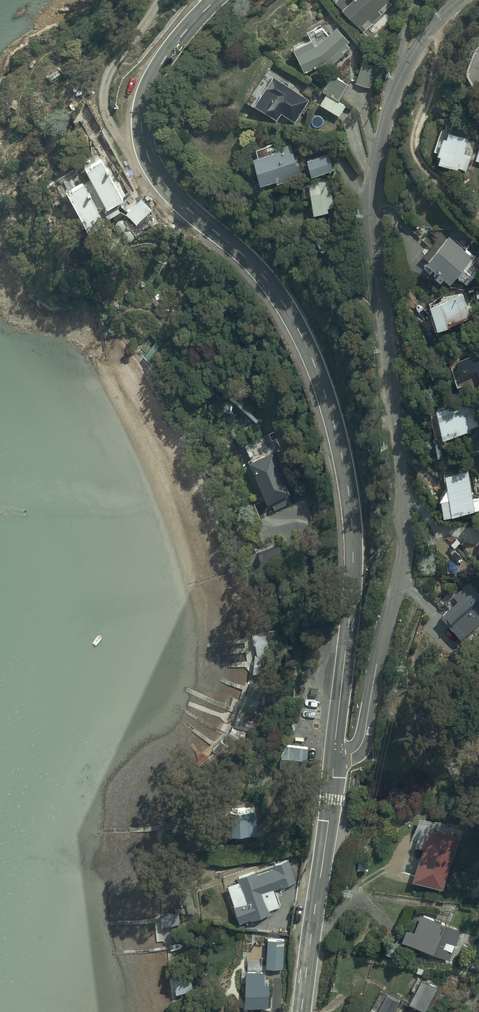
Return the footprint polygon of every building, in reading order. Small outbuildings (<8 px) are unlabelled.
[(362,31),(381,14),(378,10),(389,0),(334,0),(362,31)] [(302,42),(294,46),(296,49),(295,50),(305,72),(326,62),(330,67),(352,47),(348,44),(351,41),(337,25),(328,33),(321,25),(307,31),(311,41),(303,44),(302,42)] [(363,59),(355,83),(370,88),(377,67),(368,64),(369,61),(363,59)] [(322,91),(326,94),(320,104),(339,116),(345,106),(337,101),(348,84),(333,74),(322,91)] [(262,96),(255,106),(262,111),(263,110),(276,119),(296,92),(274,76),(261,95),(262,96)] [(473,123),(454,117),(450,128),(441,129),(435,150),(439,151),(438,154),(441,155),(439,162),(466,170),(475,140),(469,138),(473,123)] [(255,149),(257,156),(252,158),(261,184),(276,180),(277,183),(300,176),(291,146),(277,150),(275,143),(255,149)] [(329,153),(307,160),(311,176),(333,169),(329,153)] [(101,159),(85,167),(91,179),(84,183),(83,181),(81,182),(76,172),(71,175),(70,172),(59,178),(65,191),(67,190),(90,233),(106,224),(104,220),(120,212),(115,203),(123,199),(122,197),(125,196),(118,184),(116,185),(101,159)] [(310,197),(313,214),(337,210),(332,179),(322,181),(321,179),(311,181),(312,183),(302,184),(304,198),(310,197)] [(142,197),(126,213),(137,225),(153,209),(142,197)] [(426,262),(450,283),(457,275),(467,284),(478,270),(478,259),(470,250),(467,253),(465,252),(473,243),(454,226),(435,247),(433,246),(423,257),(428,261),(426,262)] [(463,294),(429,305),(432,313),(430,313),(435,329),(437,328),(437,329),(448,325),(448,324),(471,316),(470,312),(475,310),(473,302),(466,304),(463,294)] [(478,378),(478,350),(454,357),(460,375),(477,370),(478,378)] [(428,410),(436,437),(442,435),(443,439),(471,431),(470,428),(478,425),(478,424),(471,398),(428,410)] [(319,448),(309,431),(299,437),(309,453),(319,448)] [(252,462),(250,462),(269,503),(292,493),(266,437),(256,442),(258,448),(248,453),(252,462)] [(457,439),(434,443),(437,459),(460,455),(457,439)] [(444,517),(478,510),(478,506),(478,499),(473,500),(467,471),(443,475),(446,489),(439,490),(444,517)] [(277,548),(257,554),(261,566),(281,559),(277,548)] [(470,581),(452,595),(458,602),(441,615),(452,630),(471,615),(475,621),(478,618),(478,594),(470,581)] [(257,656),(254,656),(254,674),(273,674),(274,634),(252,634),(254,645),(255,645),(257,656)] [(245,695),(267,702),(270,693),(249,686),(245,695)] [(267,702),(245,695),(241,709),(263,716),(267,702)] [(263,716),(241,709),(240,708),(236,719),(259,727),(263,716)] [(257,727),(234,721),(231,732),(254,738),(257,727)] [(241,757),(219,742),(213,751),(235,766),(241,757)] [(282,744),(280,764),(306,767),(307,758),(313,758),(314,747),(282,744)] [(245,809),(226,810),(227,834),(233,834),(233,836),(258,834),(257,809),(260,809),(259,789),(243,789),(245,809)] [(428,828),(412,881),(441,889),(457,836),(428,828)] [(238,882),(228,885),(239,923),(251,919),(251,920),(270,913),(269,910),(279,906),(274,890),(281,887),(281,889),(296,883),(288,860),(273,865),(274,868),(257,874),(256,871),(237,878),(238,882)] [(160,915),(161,926),(181,924),(180,913),(160,915)] [(406,929),(401,941),(434,955),(439,941),(450,946),(455,934),(444,929),(446,925),(421,915),(414,932),(406,929)] [(267,941),(266,968),(285,969),(287,940),(283,940),(283,939),(273,938),(274,934),(268,934),(268,941),(267,941)] [(190,968),(174,970),(175,995),(192,993),(190,968)] [(422,979),(409,1003),(426,1011),(438,987),(422,979)] [(249,985),(240,985),(240,994),(249,994),(249,1009),(268,1009),(268,983),(249,983),(249,985)] [(369,1011),(393,1011),(399,1001),(380,991),(369,1011)]
